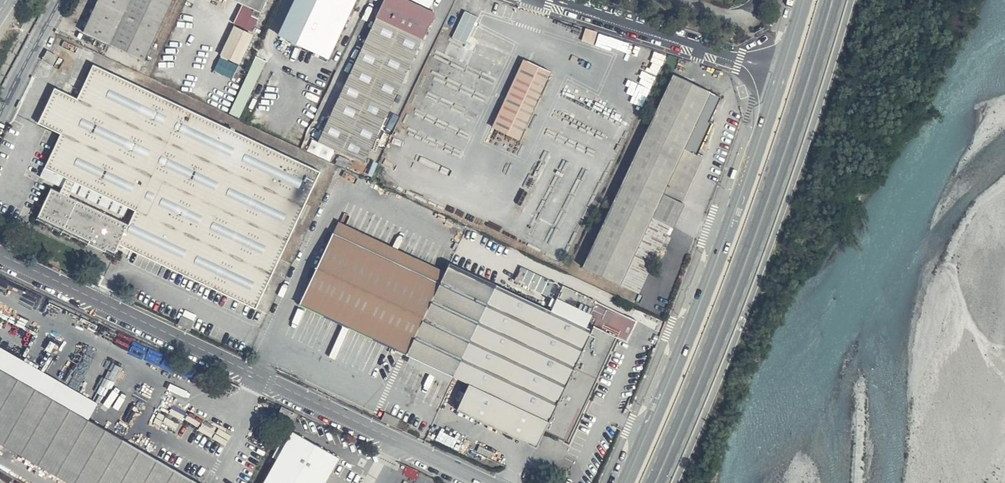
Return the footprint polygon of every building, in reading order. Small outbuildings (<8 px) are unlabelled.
[(82,31),(142,60),(171,0),(97,0),(82,31)] [(262,12),(267,0),(234,0),(262,12)] [(278,34),(330,56),(356,0),(294,0),(278,34)] [(410,0),(384,0),(319,140),(365,164),(435,13),(410,0)] [(465,9),(451,37),(465,44),(479,17),(465,9)] [(253,33),(234,25),(219,56),(239,65),(253,33)] [(598,31),(586,28),(582,41),(594,44),(598,31)] [(58,56),(47,50),(42,58),(54,65),(58,56)] [(266,61),(255,55),(227,113),(239,117),(266,61)] [(549,69),(526,58),(494,129),(517,139),(549,69)] [(91,64),(75,96),(54,88),(38,122),(58,133),(44,166),(56,173),(48,189),(36,215),(35,217),(114,255),(119,244),(256,307),(321,170),(91,64)] [(641,291),(674,224),(685,203),(681,201),(701,158),(695,154),(720,96),(675,74),(585,265),(623,283),(641,291)] [(444,271),(338,220),(298,303),(468,384),(456,408),(536,447),(544,430),(567,441),(617,338),(627,342),(637,321),(564,285),(558,296),(551,311),(501,288),(450,263),(444,271)] [(194,322),(183,316),(179,324),(191,330),(194,322)] [(71,482),(202,482),(0,369),(0,443),(71,482)] [(275,407),(282,411),(285,405),(278,401),(275,407)] [(285,405),(282,411),(289,415),(293,408),(285,405)] [(399,419),(386,412),(382,420),(396,427),(399,419)] [(291,432),(264,482),(324,482),(338,456),(291,432)]
